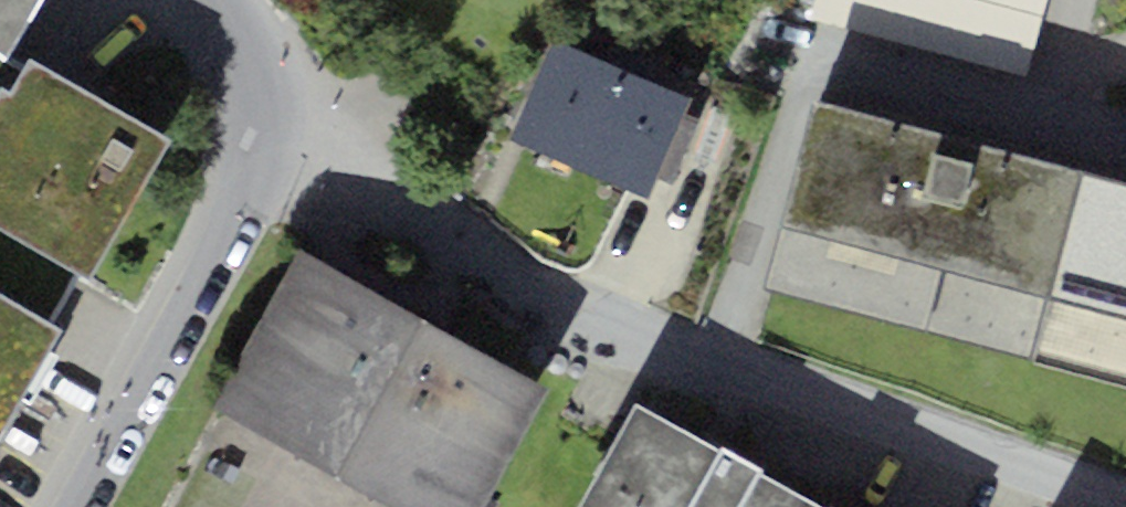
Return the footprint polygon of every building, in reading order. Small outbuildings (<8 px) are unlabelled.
[(4,58),(12,44),(38,0),(0,0),(0,56),(4,58)] [(812,20),(1023,71),(1040,0),(817,0),(812,20)] [(583,168),(622,69),(549,41),(510,139),(583,168)] [(60,329),(88,271),(167,133),(24,51),(12,44),(4,58),(0,56),(0,433),(60,329)] [(622,69),(583,168),(651,195),(658,179),(674,185),(702,117),(685,110),(692,92),(624,65),(622,69)] [(1079,168),(814,98),(763,289),(1028,359),(1079,168)] [(1079,168),(1028,359),(1125,385),(1125,180),(1079,168)] [(296,249),(211,408),(397,506),(482,506),(548,382),(296,249)] [(805,496),(759,471),(762,465),(723,444),(720,449),(636,403),(579,506),(798,506),(805,496)] [(805,496),(798,506),(825,506),(805,496)]
